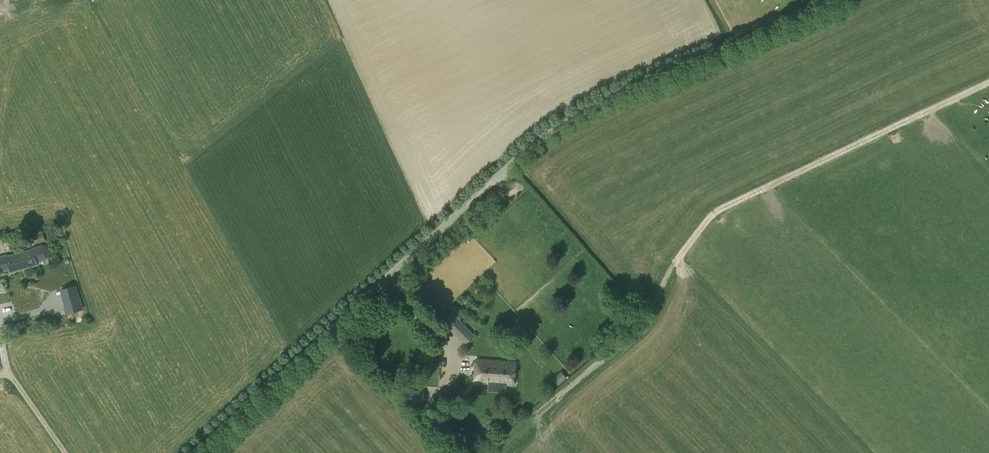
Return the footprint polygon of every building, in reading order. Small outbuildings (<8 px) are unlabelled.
[(32,244),(45,240),(43,233),(29,237),(32,244)] [(41,244),(32,247),(32,248),(6,255),(6,254),(0,256),(0,270),(9,268),(10,271),(37,263),(36,260),(45,258),(41,244)] [(79,295),(66,299),(70,311),(82,307),(79,295)] [(442,321),(450,329),(460,320),(459,318),(452,312),(442,321)] [(513,384),(514,362),(476,360),(474,382),(513,384)]
